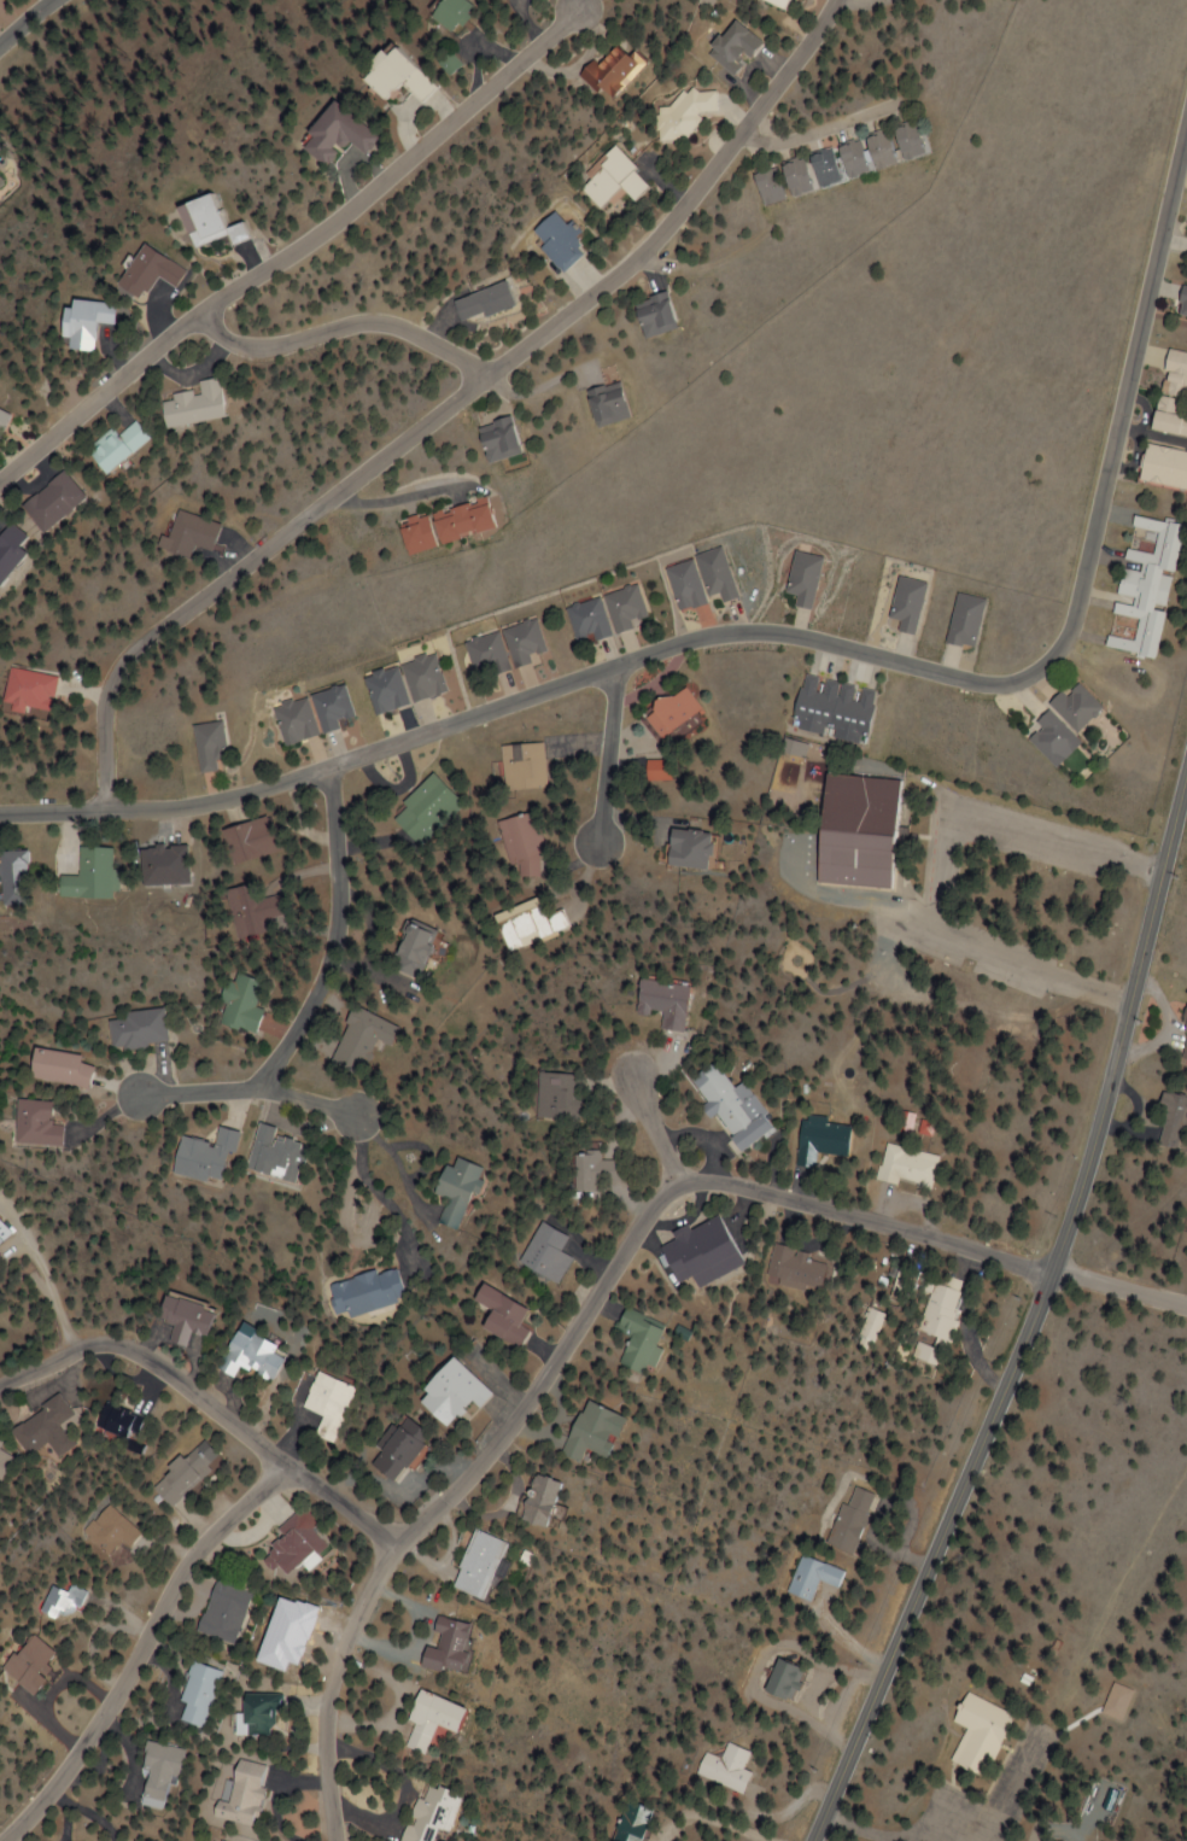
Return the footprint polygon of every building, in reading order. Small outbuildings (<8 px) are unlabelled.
[(785,0),(761,0),(781,9),(785,0)] [(746,56),(749,58),(761,41),(731,20),(706,55),(733,74),(746,56)] [(607,102),(644,64),(630,51),(625,56),(609,41),(577,74),(607,102)] [(354,78),(379,102),(399,82),(420,103),(435,88),(388,43),(354,78)] [(462,64),(450,51),(438,64),(450,76),(462,64)] [(716,109),(715,93),(670,95),(672,132),(699,131),(698,110),(716,109)] [(293,145),(320,168),(334,151),(336,152),(344,142),(360,156),(376,137),(331,99),(293,145)] [(599,212),(623,191),(632,201),(649,186),(614,146),(584,172),(590,179),(579,188),(599,212)] [(840,183),(830,148),(751,171),(761,206),(840,183)] [(179,204),(195,247),(223,236),(226,245),(243,239),(237,222),(225,226),(212,191),(179,204)] [(580,233),(572,222),(565,227),(556,212),(529,230),(557,273),(585,254),(574,237),(580,233)] [(187,273),(144,244),(116,286),(140,302),(157,277),(176,289),(187,273)] [(510,304),(503,282),(450,301),(457,323),(510,304)] [(1182,286),(1176,315),(1186,317),(1186,287),(1182,286)] [(677,328),(667,292),(630,303),(639,338),(677,328)] [(113,303),(62,301),(61,338),(67,338),(66,351),(93,351),(94,325),(113,326),(113,303)] [(1180,397),(1186,398),(1186,353),(1166,350),(1159,395),(1153,394),(1148,431),(1175,435),(1180,397)] [(192,390),(165,394),(166,399),(154,401),(158,428),(219,418),(213,378),(191,381),(192,390)] [(583,389),(590,426),(627,419),(621,382),(583,389)] [(482,464),(521,452),(510,416),(471,427),(482,464)] [(111,435),(105,429),(77,453),(97,476),(142,437),(128,420),(111,435)] [(1186,491),(1186,451),(1141,444),(1135,482),(1186,491)] [(76,498),(55,471),(9,506),(30,533),(76,498)] [(396,522),(404,553),(495,529),(486,498),(396,522)] [(164,537),(156,535),(152,548),(184,559),(189,545),(208,552),(217,524),(173,509),(164,537)] [(1120,565),(1108,625),(1122,628),(1120,637),(1104,633),(1101,649),(1151,660),(1179,525),(1131,515),(1121,565),(1120,565)] [(2,524),(0,526),(0,572),(16,556),(7,547),(16,537),(2,524)] [(720,593),(723,602),(740,596),(723,547),(695,556),(709,597),(720,593)] [(812,610),(824,558),(795,551),(785,592),(797,595),(794,606),(812,610)] [(676,610),(705,605),(697,561),(668,567),(676,610)] [(915,636),(927,583),(898,577),(888,619),(900,622),(897,632),(915,636)] [(651,615),(640,583),(606,595),(618,633),(637,627),(635,620),(651,615)] [(984,599),(956,593),(945,642),(974,648),(984,599)] [(614,635),(604,597),(569,607),(578,640),(596,635),(598,640),(614,635)] [(550,649),(539,618),(505,630),(519,668),(535,662),(533,655),(550,649)] [(468,641),(477,676),(511,668),(503,632),(468,641)] [(451,691),(438,652),(403,663),(416,702),(451,691)] [(364,678),(379,716),(412,703),(398,665),(364,678)] [(8,668),(1,705),(50,714),(57,676),(8,668)] [(880,691),(806,674),(793,728),(867,745),(880,691)] [(1075,733),(1100,708),(1073,681),(1048,706),(1075,733)] [(349,683),(312,694),(323,731),(360,720),(349,683)] [(659,737),(704,714),(691,687),(646,710),(659,737)] [(321,735),(310,697),(276,707),(287,745),(321,735)] [(1073,753),(1056,709),(1030,719),(1034,729),(1030,731),(1043,764),(1073,753)] [(222,769),(220,759),(233,756),(226,720),(196,725),(205,773),(222,769)] [(551,787),(549,742),(506,745),(509,790),(551,787)] [(650,760),(650,782),(676,782),(676,760),(650,760)] [(392,817),(404,828),(390,841),(408,860),(466,805),(437,774),(392,817)] [(893,887),(896,779),(821,776),(817,885),(893,887)] [(502,820),(516,875),(556,866),(542,810),(502,820)] [(227,828),(237,863),(281,851),(271,816),(227,828)] [(711,830),(669,831),(669,868),(712,867),(711,830)] [(67,874),(67,896),(119,897),(120,847),(86,846),(86,875),(67,874)] [(36,850),(7,850),(7,903),(36,903),(36,850)] [(274,932),(272,920),(291,917),(286,893),(264,897),(262,884),(225,891),(234,940),(274,932)] [(566,906),(550,913),(544,896),(509,911),(524,947),(574,926),(566,906)] [(392,963),(422,978),(444,934),(415,919),(392,963)] [(269,1008),(263,1007),(270,977),(236,968),(223,1023),(263,1033),(269,1008)] [(684,1032),(690,985),(639,978),(634,1013),(649,1015),(650,1010),(663,1011),(661,1030),(684,1032)] [(404,1026),(360,1004),(346,1031),(362,1039),(357,1048),(386,1062),(404,1026)] [(127,1011),(127,1019),(114,1020),(116,1049),(172,1044),(169,1008),(127,1011)] [(1178,1061),(1186,1063),(1186,1022),(1178,1061)] [(98,1066),(84,1063),(86,1056),(37,1046),(31,1075),(93,1088),(98,1066)] [(744,1081),(734,1088),(716,1062),(690,1079),(740,1153),(776,1128),(744,1081)] [(538,1116),(566,1118),(567,1088),(581,1089),(582,1074),(541,1072),(538,1116)] [(20,1145),(68,1145),(69,1124),(55,1124),(56,1100),(21,1100),(20,1145)] [(847,1157),(852,1124),(802,1117),(794,1166),(815,1169),(818,1153),(847,1157)] [(254,1170),(306,1181),(314,1142),(282,1136),(284,1126),(265,1122),(254,1170)] [(180,1171),(233,1183),(245,1131),(225,1127),(221,1143),(188,1136),(180,1171)] [(940,1155),(888,1143),(879,1178),(932,1191),(940,1155)] [(603,1161),(603,1150),(578,1150),(578,1189),(627,1189),(627,1161),(603,1161)] [(454,1199),(445,1221),(464,1229),(489,1168),(462,1157),(458,1167),(450,1164),(439,1192),(454,1199)] [(696,1288),(741,1265),(716,1217),(689,1230),(687,1226),(673,1233),(676,1240),(659,1248),(677,1285),(691,1278),(696,1288)] [(0,1219),(0,1249),(15,1234),(0,1219)] [(565,1251),(572,1236),(542,1223),(524,1266),(564,1283),(576,1256),(565,1251)] [(825,1261),(773,1247),(764,1280),(816,1294),(825,1261)] [(412,1299),(403,1265),(334,1283),(343,1317),(412,1299)] [(909,1342),(939,1353),(964,1283),(947,1278),(944,1287),(930,1282),(909,1342)] [(532,1310),(486,1283),(477,1299),(494,1309),(484,1328),(522,1350),(534,1330),(524,1324),(532,1310)] [(190,1333),(204,1338),(214,1311),(165,1293),(155,1320),(172,1326),(167,1341),(185,1348),(190,1333)] [(620,1364),(648,1375),(658,1349),(655,1347),(664,1323),(626,1308),(618,1328),(632,1334),(620,1364)] [(278,1346),(252,1334),(251,1337),(236,1330),(217,1369),(235,1377),(240,1367),(273,1384),(286,1358),(274,1353),(278,1346)] [(471,1400),(482,1409),(496,1391),(452,1355),(416,1400),(449,1426),(471,1400)] [(305,1409),(326,1417),(319,1437),(339,1445),(361,1386),(319,1371),(305,1409)] [(24,1456),(44,1443),(53,1458),(71,1447),(57,1424),(72,1415),(60,1396),(7,1429),(24,1456)] [(585,1450),(604,1458),(623,1417),(585,1400),(560,1454),(579,1463),(585,1450)] [(92,1429),(124,1442),(128,1434),(140,1439),(147,1420),(103,1402),(92,1429)] [(377,1450),(382,1453),(373,1465),(398,1484),(433,1438),(404,1415),(377,1450)] [(149,1485),(171,1508),(214,1466),(191,1443),(149,1485)] [(8,1456),(0,1452),(0,1474),(8,1456)] [(513,1517),(539,1528),(559,1484),(533,1472),(513,1517)] [(847,1554),(871,1495),(847,1485),(823,1544),(847,1554)] [(81,1536),(108,1556),(118,1541),(130,1549),(142,1532),(102,1505),(81,1536)] [(280,1531),(285,1537),(266,1551),(292,1584),(325,1558),(322,1555),(330,1548),(315,1528),(322,1523),(310,1508),(280,1531)] [(505,1543),(473,1530),(450,1587),(480,1600),(491,1574),(500,1578),(504,1568),(496,1565),(505,1543)] [(835,1588),(841,1569),(796,1555),(784,1594),(806,1601),(813,1581),(835,1588)] [(254,1595),(217,1580),(198,1631),(235,1646),(254,1595)] [(85,1591),(67,1585),(64,1592),(45,1585),(36,1610),(74,1623),(85,1591)] [(468,1624),(435,1616),(431,1633),(437,1634),(433,1649),(422,1646),(417,1666),(456,1675),(468,1624)] [(26,1633),(0,1665),(0,1672),(29,1695),(42,1679),(35,1673),(51,1653),(26,1633)] [(799,1671),(773,1658),(757,1689),(783,1702),(799,1671)] [(205,1728),(221,1670),(190,1662),(175,1720),(205,1728)] [(463,1708),(416,1690),(404,1721),(413,1725),(402,1752),(422,1760),(435,1726),(453,1733),(463,1708)] [(1009,1716),(962,1691),(947,1721),(962,1728),(945,1760),(978,1777),(1009,1716)] [(239,1735),(276,1735),(276,1693),(239,1693),(239,1735)] [(162,1810),(167,1776),(178,1778),(183,1747),(143,1741),(135,1791),(137,1791),(135,1806),(162,1810)] [(744,1751),(721,1742),(716,1758),(699,1752),(690,1776),(737,1793),(744,1772),(737,1769),(744,1751)] [(254,1825),(264,1764),(231,1759),(224,1802),(210,1799),(207,1818),(254,1825)] [(434,1828),(446,1832),(459,1794),(421,1781),(400,1840),(429,1840),(434,1828)] [(650,1810),(625,1798),(604,1840),(635,1840),(650,1810)]
